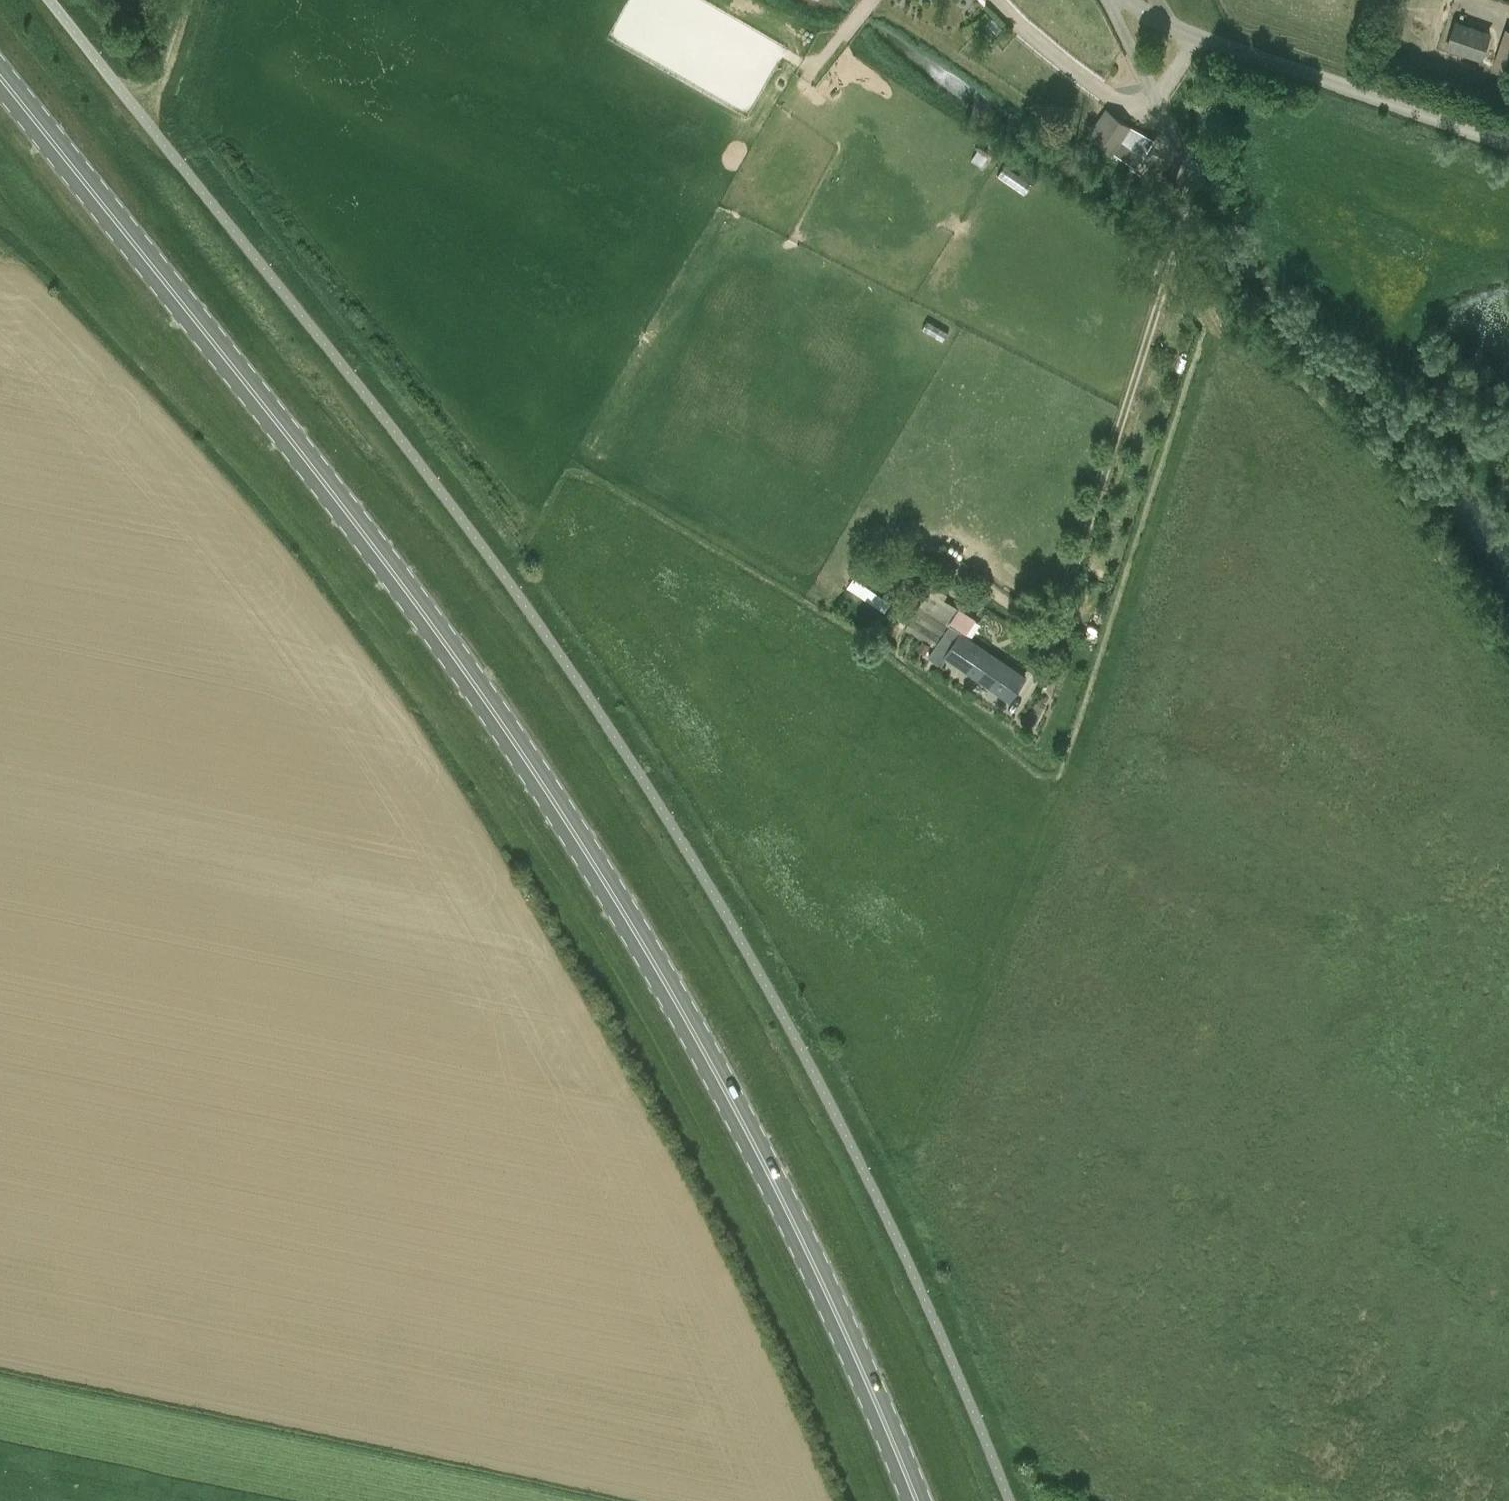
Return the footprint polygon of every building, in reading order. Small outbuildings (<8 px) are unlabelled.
[(1484,53),(1492,27),(1459,16),(1450,42),(1484,53)] [(1508,68),(1508,26),(1505,25),(1492,62),(1508,68)] [(1089,134),(1137,167),(1146,154),(1123,138),(1132,125),(1107,108),(1089,134)] [(853,575),(847,585),(882,607),(888,597),(853,575)] [(906,628),(935,646),(936,646),(949,625),(920,607),(906,628)] [(1027,676),(960,630),(943,655),(1010,701),(1027,676)] [(924,641),(919,649),(925,653),(930,646),(924,641)]
